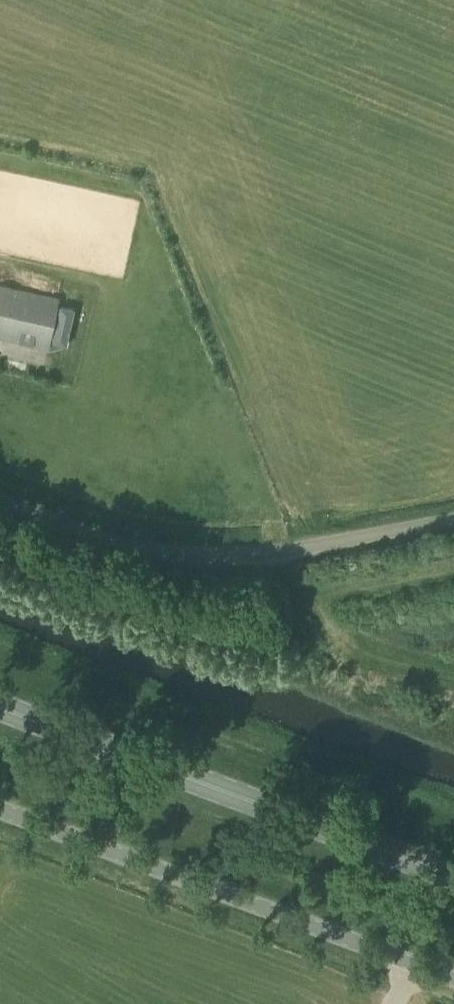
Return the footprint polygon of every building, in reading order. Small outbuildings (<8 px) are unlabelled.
[(47,349),(58,299),(0,285),(0,339),(47,349)]
